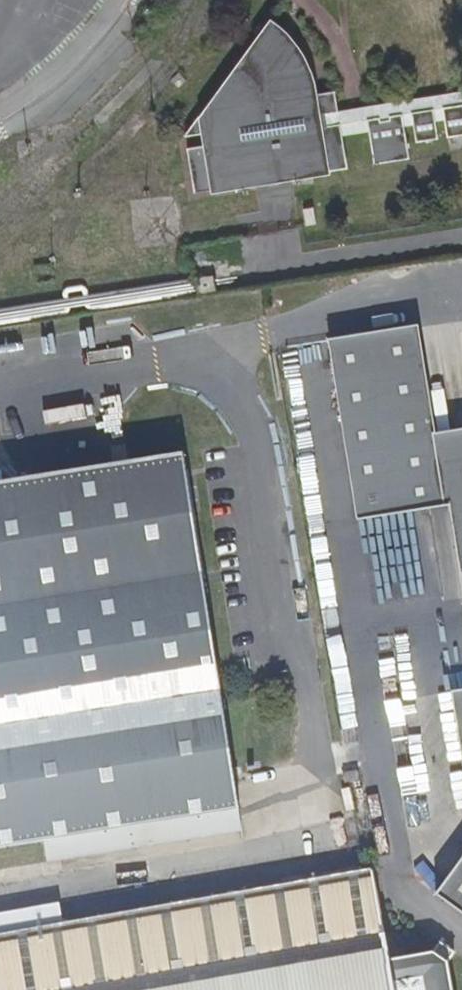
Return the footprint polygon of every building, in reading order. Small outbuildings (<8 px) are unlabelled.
[(340,95),(317,98),(313,71),(298,45),(278,24),(190,138),(211,136),(213,148),(192,152),(198,195),(351,172),(344,128),(323,131),(321,119),(343,116),(340,95)] [(447,112),(451,142),(461,141),(461,110),(447,112)] [(443,144),(438,113),(422,116),(426,146),(443,144)] [(415,117),(371,124),(377,169),(422,162),(415,117)] [(211,276),(195,279),(198,297),(214,294),(211,276)] [(336,343),(362,520),(452,507),(461,572),(461,441),(439,445),(422,330),(336,343)] [(0,486),(0,850),(55,841),(244,811),(190,456),(0,486)] [(452,695),(461,762),(461,693),(452,695)] [(247,830),(244,811),(55,841),(58,860),(247,830)] [(436,898),(461,917),(461,861),(436,898)] [(448,964),(455,954),(441,944),(432,956),(401,961),(389,963),(373,873),(286,888),(283,875),(261,879),(264,892),(0,939),(0,989),(453,989),(448,964)]
